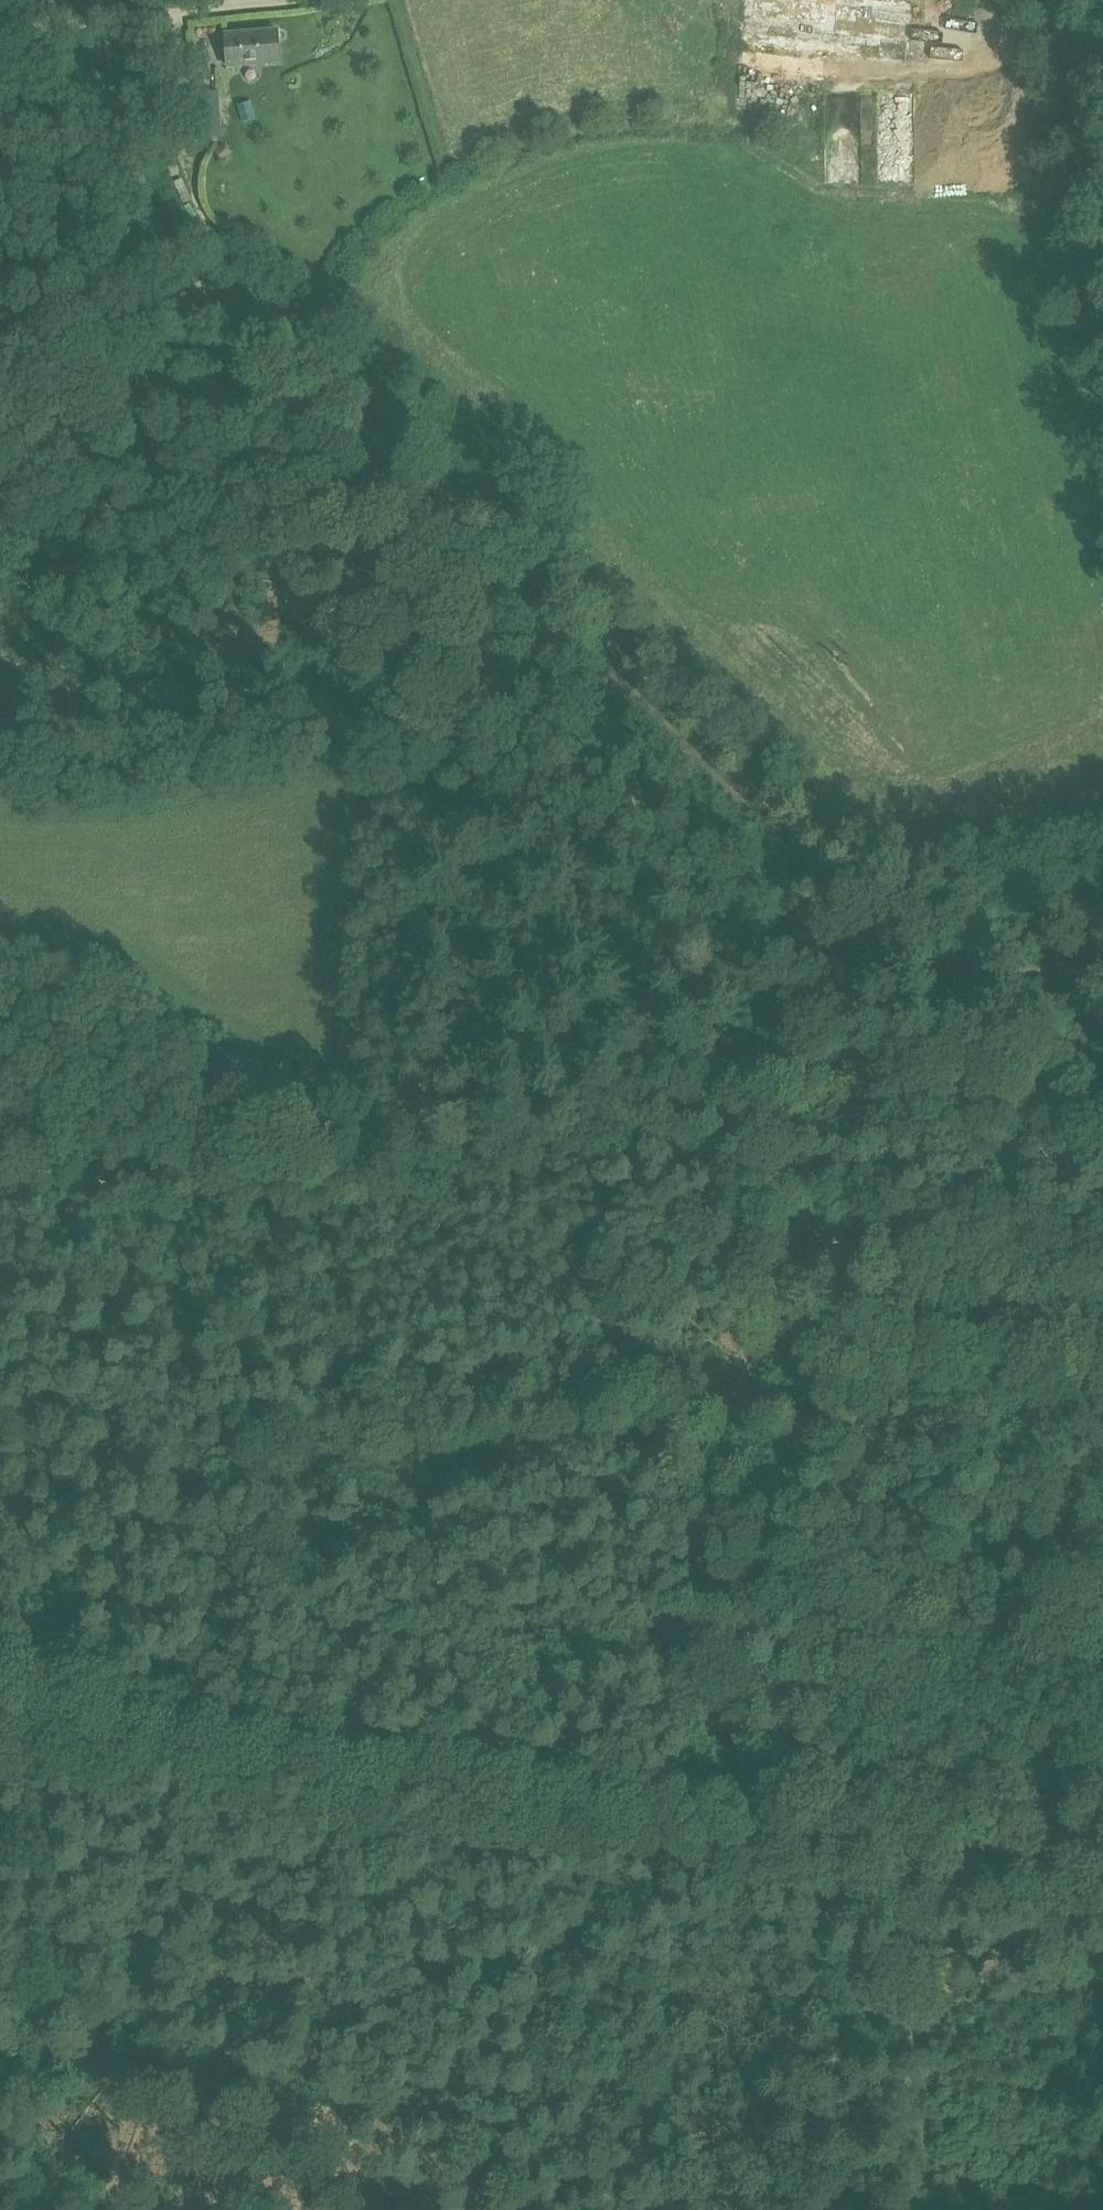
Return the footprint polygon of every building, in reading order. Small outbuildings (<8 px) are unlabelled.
[(906,64),(913,2),(893,0),(745,0),(740,44),(906,64)] [(1008,0),(990,0),(991,16),(1009,15),(1008,0)] [(226,34),(228,66),(279,62),(277,30),(226,34)] [(220,135),(219,134),(219,131),(218,113),(205,114),(204,93),(184,94),(187,137),(220,135)] [(214,151),(221,160),(230,152),(223,144),(214,151)]
